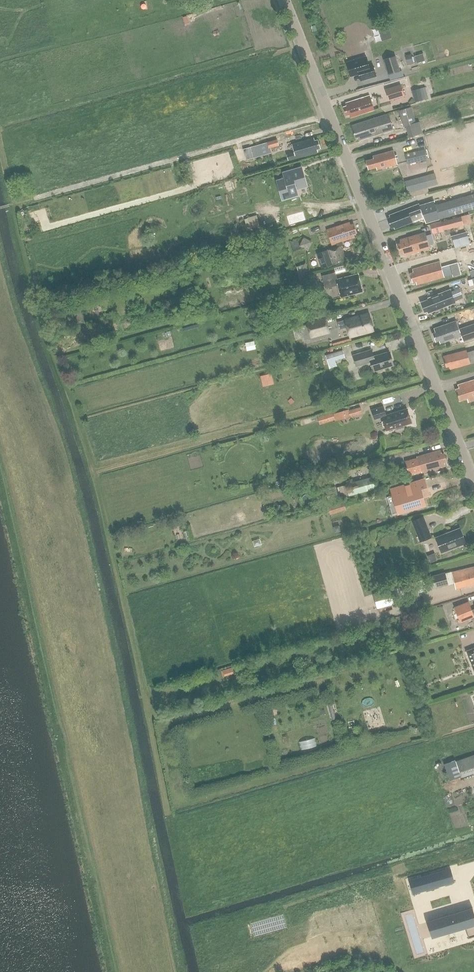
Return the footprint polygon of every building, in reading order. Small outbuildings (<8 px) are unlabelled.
[(385,40),(395,37),(390,24),(381,27),(385,40)] [(423,54),(414,56),(416,64),(425,61),(423,54)] [(395,56),(383,60),(388,75),(400,71),(395,56)] [(348,63),(351,76),(363,73),(365,80),(377,76),(374,65),(370,66),(367,57),(348,63)] [(401,85),(385,90),(389,102),(405,97),(401,85)] [(420,88),(412,91),(415,102),(424,100),(421,92),(420,88)] [(350,118),(374,109),(369,95),(346,103),(347,106),(344,107),(347,116),(350,115),(350,118)] [(411,108),(399,112),(404,128),(416,124),(411,108)] [(360,139),(393,129),(388,114),(351,125),(355,138),(359,136),(360,139)] [(290,154),(288,155),(289,160),(296,158),(296,159),(318,152),(317,150),(321,149),(318,140),(315,141),(314,138),(292,145),(295,153),(290,154)] [(278,140),(257,146),(260,157),(271,154),(270,149),(279,146),(278,140)] [(367,163),(366,164),(367,166),(369,167),(369,169),(376,167),(379,166),(380,169),(381,168),(383,169),(385,169),(386,167),(397,164),(394,150),(373,156),(373,158),(367,160),(367,163)] [(405,155),(408,165),(427,160),(425,150),(405,155)] [(284,178),(276,180),(280,195),(286,193),(288,198),(298,196),(296,190),(307,187),(303,174),(300,175),(298,168),(282,173),(284,178)] [(425,176),(405,182),(410,198),(430,193),(425,176)] [(389,219),(392,227),(394,226),(395,229),(413,221),(424,216),(426,222),(473,209),(473,193),(467,195),(455,199),(436,205),(434,201),(419,205),(418,203),(390,214),(391,217),(389,219)] [(441,222),(443,230),(464,225),(461,216),(441,222)] [(354,234),(356,233),(353,224),(351,224),(350,222),(327,230),(332,244),(355,236),(354,234)] [(458,234),(461,246),(473,242),(473,230),(458,234)] [(405,254),(428,246),(424,232),(401,239),(402,242),(398,243),(401,252),(404,251),(405,254)] [(298,240),(291,242),(293,250),(300,248),(298,240)] [(323,268),(346,260),(341,246),(318,254),(323,268)] [(416,282),(417,285),(444,278),(444,277),(453,275),(453,277),(461,275),(458,263),(442,268),(440,262),(413,269),(414,273),(410,274),(413,283),(416,282)] [(363,291),(358,274),(337,279),(336,272),(322,276),(325,288),(338,285),(341,297),(348,295),(349,296),(355,295),(355,293),(363,291)] [(428,312),(455,302),(450,290),(428,298),(429,301),(423,303),(426,311),(427,310),(428,312)] [(293,300),(283,303),(285,311),(295,308),(293,300)] [(374,330),(370,316),(369,314),(338,322),(340,329),(348,327),(350,336),(374,330)] [(311,339),(330,333),(326,318),(306,324),(311,339)] [(433,333),(436,342),(439,341),(440,344),(462,337),(463,342),(473,338),(473,324),(459,329),(456,320),(434,328),(435,332),(433,333)] [(254,341),(245,343),(247,351),(256,349),(254,341)] [(393,364),(389,351),(373,355),(371,349),(353,354),(356,366),(371,361),(373,370),(393,364)] [(326,355),(330,367),(337,365),(336,361),(345,357),(343,350),(326,355)] [(467,350),(444,357),(446,367),(449,366),(450,369),(470,363),(467,353),(467,350)] [(271,374),(261,376),(263,386),(273,383),(271,374)] [(458,384),(459,387),(455,388),(459,401),(467,398),(468,402),(473,400),(473,379),(458,384)] [(404,426),(412,423),(407,409),(386,416),(384,407),(372,411),(375,420),(383,417),(387,431),(395,429),(404,426)] [(360,408),(349,411),(351,417),(351,418),(362,415),(360,408)] [(349,409),(333,414),(336,421),(351,417),(349,411),(349,409)] [(325,414),(318,416),(320,424),(328,422),(325,414)] [(417,458),(406,461),(410,474),(421,471),(421,472),(444,465),(444,462),(446,462),(444,453),(442,454),(440,449),(417,457),(417,458)] [(336,487),(326,489),(329,501),(349,495),(349,496),(378,489),(375,476),(346,484),(346,485),(336,488),(336,487)] [(424,479),(391,489),(398,513),(425,505),(423,498),(429,496),(424,479)] [(344,502),(336,504),(338,512),(346,510),(344,502)] [(276,504),(272,514),(280,517),(283,506),(276,504)] [(424,516),(412,520),(420,542),(432,537),(424,516)] [(465,543),(459,528),(435,537),(440,552),(465,543)] [(446,575),(445,573),(424,579),(424,580),(427,591),(455,583),(456,590),(473,585),(473,567),(446,575)] [(424,580),(415,582),(418,593),(427,591),(424,580)] [(378,610),(401,603),(401,601),(397,589),(397,588),(374,594),(378,610)] [(403,588),(397,589),(401,601),(406,599),(403,588)] [(454,607),(461,623),(473,617),(473,613),(472,609),(469,601),(454,607)] [(466,651),(473,671),(473,648),(466,651)] [(332,703),(328,705),(332,720),(336,719),(332,703)] [(300,741),(302,749),(318,745),(316,737),(300,741)] [(473,774),(473,755),(456,761),(461,777),(462,778),(473,774)] [(456,760),(444,764),(450,780),(461,777),(456,761),(456,760)] [(450,868),(410,880),(414,894),(454,882),(450,868)] [(430,921),(435,937),(447,934),(463,929),(465,928),(468,938),(473,936),(473,918),(471,909),(470,909),(459,912),(430,921)]
